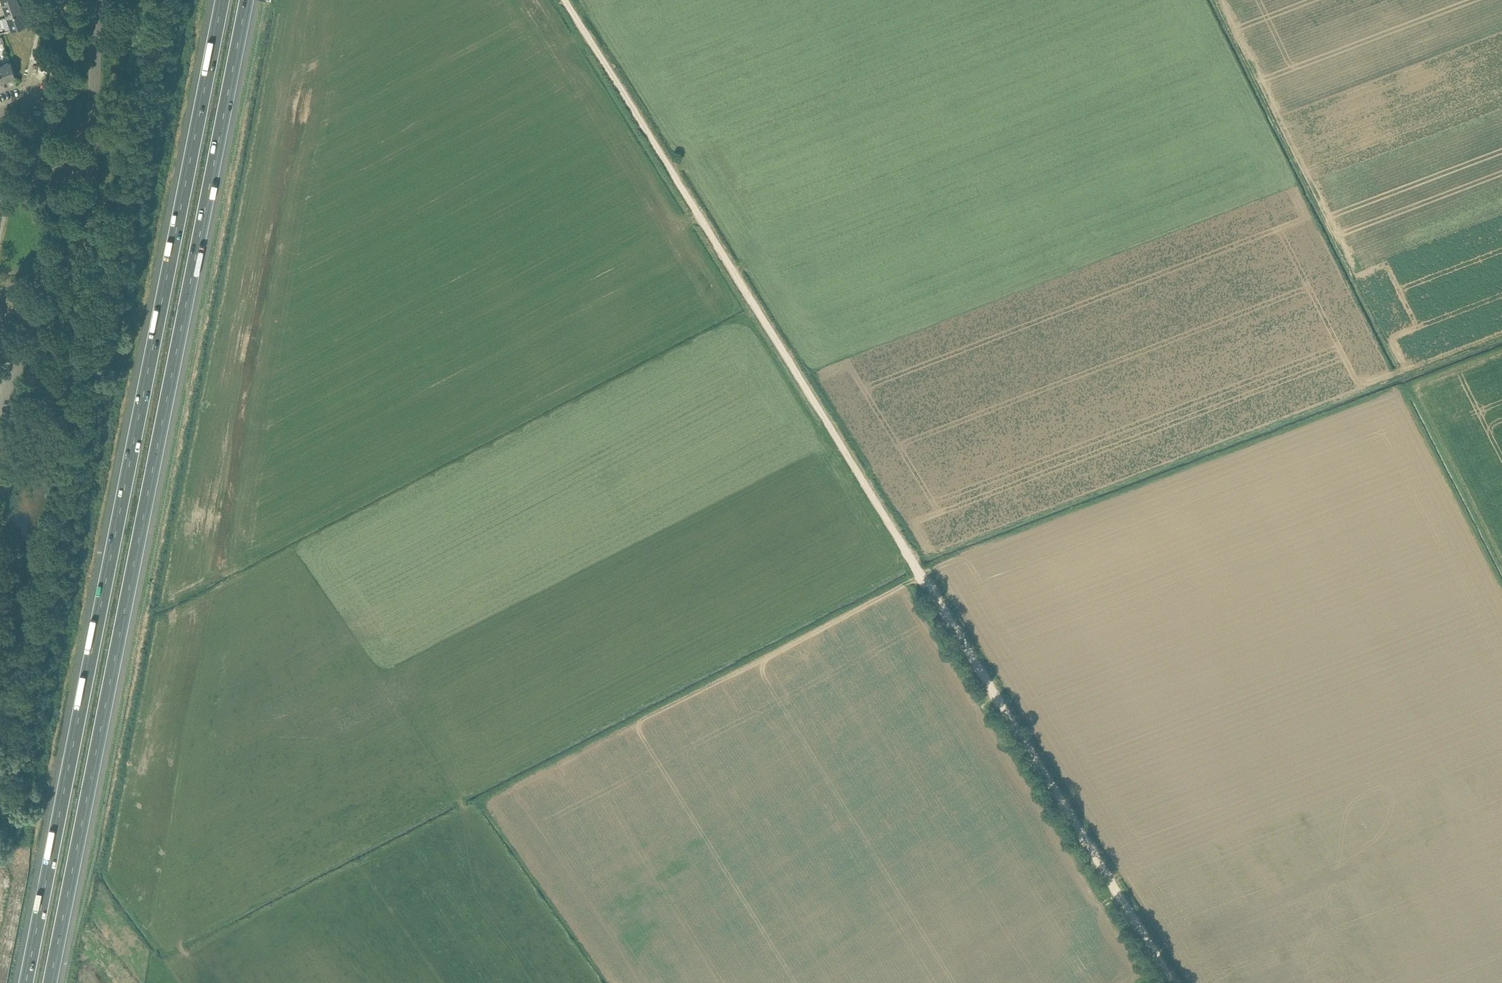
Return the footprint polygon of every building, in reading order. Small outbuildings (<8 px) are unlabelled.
[(7,17),(22,12),(18,0),(16,0),(3,4),(7,17)] [(22,12),(7,17),(11,29),(26,24),(22,12)] [(0,65),(0,73),(3,81),(15,77),(10,62),(0,65)]
